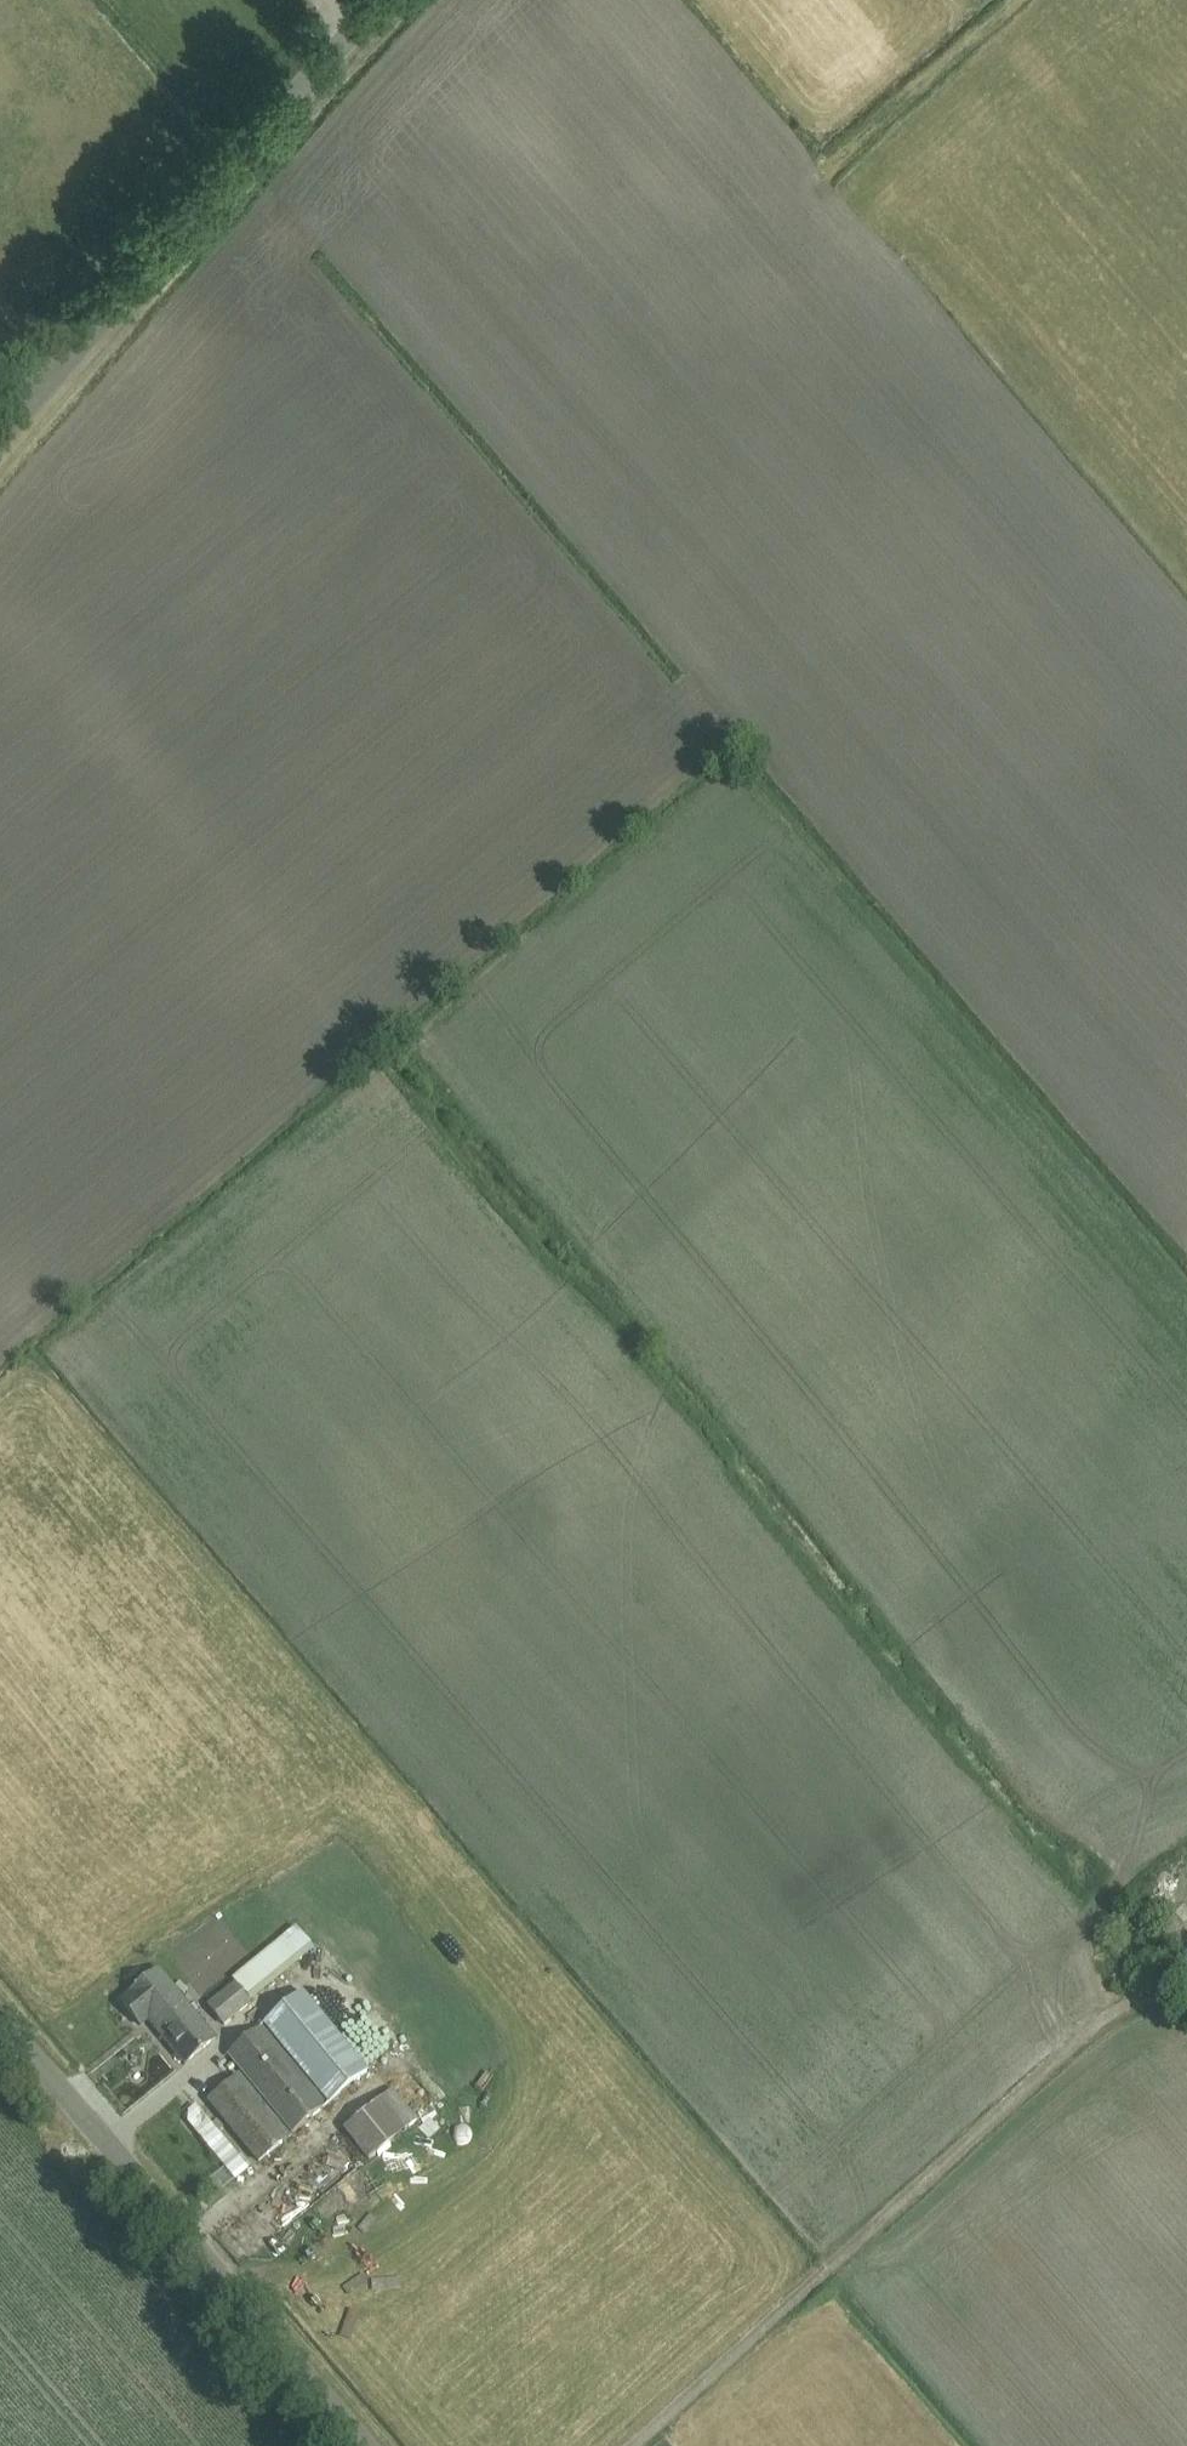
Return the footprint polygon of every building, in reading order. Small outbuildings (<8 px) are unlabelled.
[(183,2064),(214,2039),(158,1969),(120,2000),(140,2024),(147,2019),(183,2064)] [(235,1983),(207,2005),(223,2026),(252,2004),(235,1983)] [(367,2071),(301,1992),(226,2054),(292,2133),(367,2071)] [(257,2161),(288,2136),(238,2076),(207,2101),(257,2161)] [(416,2119),(391,2089),(343,2128),(368,2159),(416,2119)] [(223,2142),(210,2152),(228,2174),(240,2165),(223,2142)]
